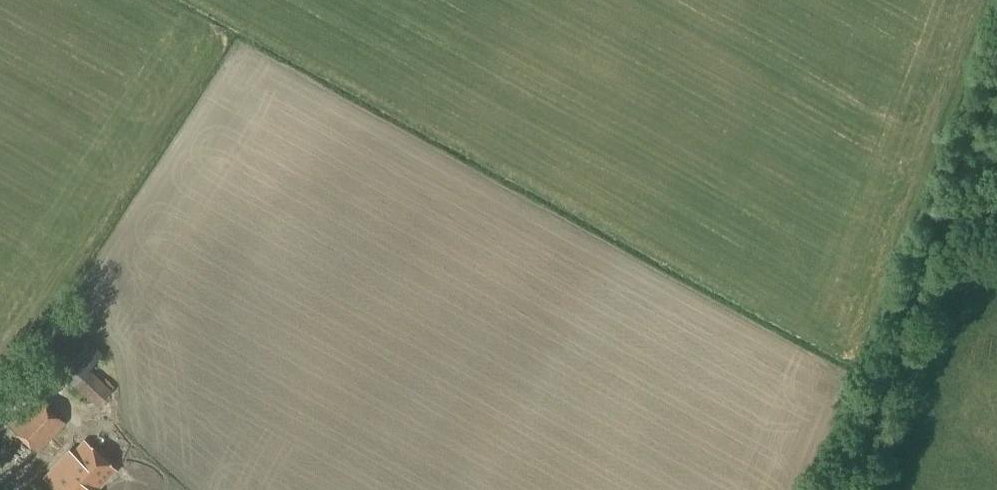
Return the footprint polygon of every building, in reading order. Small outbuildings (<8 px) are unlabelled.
[(97,406),(111,391),(88,369),(101,355),(66,321),(39,350),(97,406)] [(37,453),(65,423),(37,397),(9,427),(37,453)] [(84,441),(65,461),(62,458),(44,477),(58,489),(103,489),(106,487),(114,479),(110,476),(115,470),(84,441)] [(127,489),(141,489),(137,482),(126,487),(127,489)]
